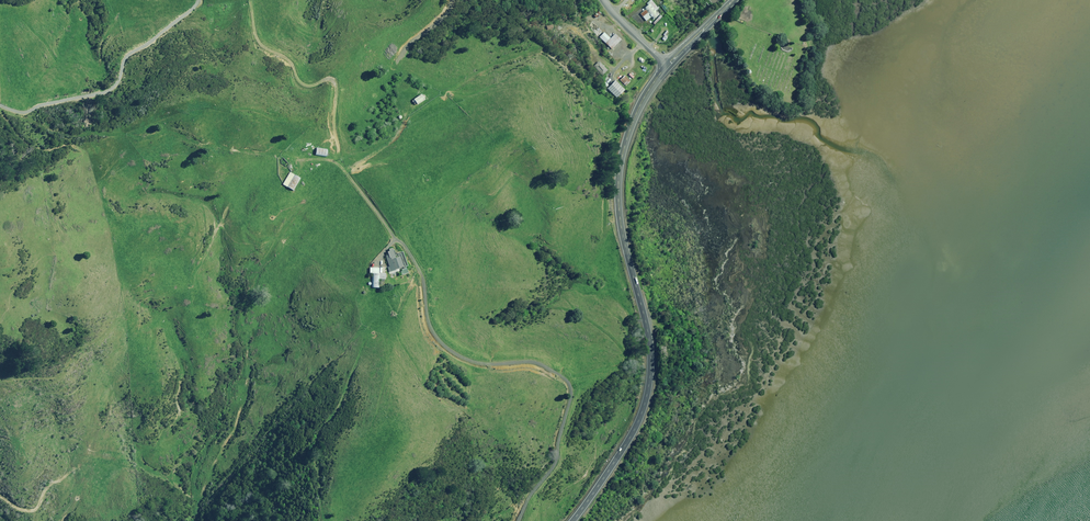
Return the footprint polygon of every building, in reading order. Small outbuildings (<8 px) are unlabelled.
[(651,0),(650,0),(646,3),(647,5),(644,8),(645,10),(640,14),(646,21),(651,17),(653,19),(661,12),(658,9),(651,0)] [(606,43),(610,38),(604,33),(600,37),(606,43)] [(621,40),(615,34),(606,43),(612,49),(621,40)] [(608,70),(600,61),(594,66),(602,75),(608,70)] [(630,81),(625,76),(620,80),(626,86),(630,81)] [(624,90),(615,81),(607,89),(617,98),(624,90)] [(426,100),(422,95),(414,101),(416,105),(418,104),(419,105),(426,100)] [(328,149),(316,147),(315,155),(326,157),(328,149)] [(300,179),(291,173),(284,185),(293,191),(300,179)] [(397,272),(400,271),(399,268),(401,267),(405,266),(401,256),(396,258),(395,254),(393,248),(389,250),(390,251),(388,252),(389,255),(386,256),(389,266),(388,266),(390,274),(397,272)] [(379,279),(386,279),(386,274),(380,274),(380,267),(371,267),(370,273),(372,273),(372,288),(379,288),(379,279)]
